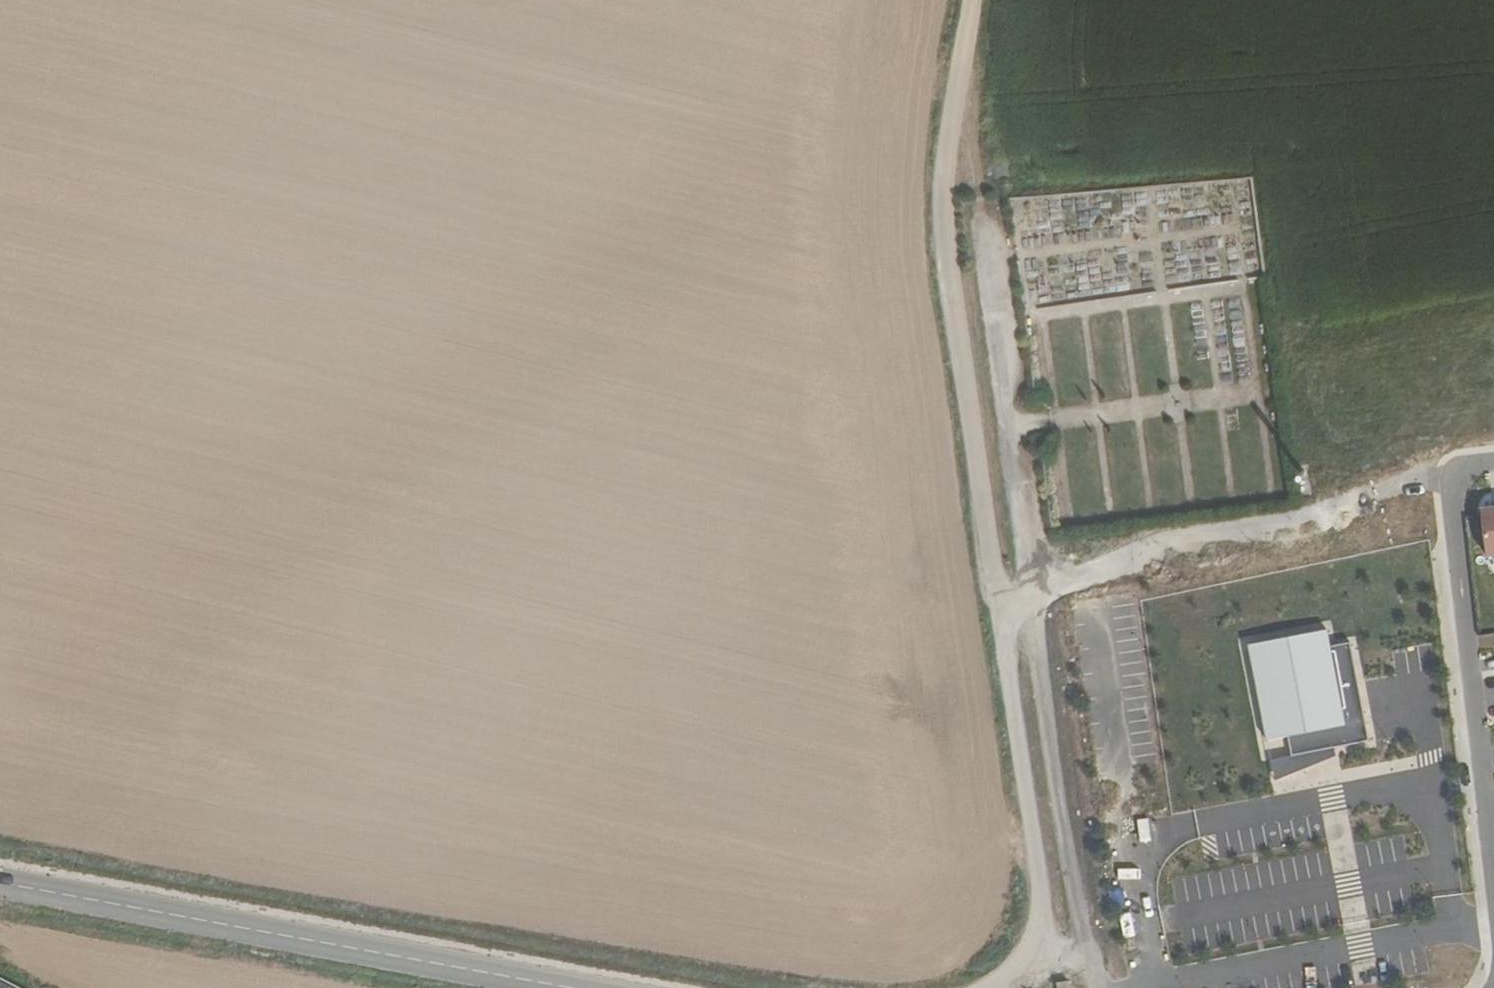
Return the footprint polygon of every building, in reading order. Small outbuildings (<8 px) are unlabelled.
[(1485,509),(1491,556),(1493,555),(1493,508),(1485,509)] [(1329,625),(1248,641),(1268,739),(1348,723),(1329,625)]
